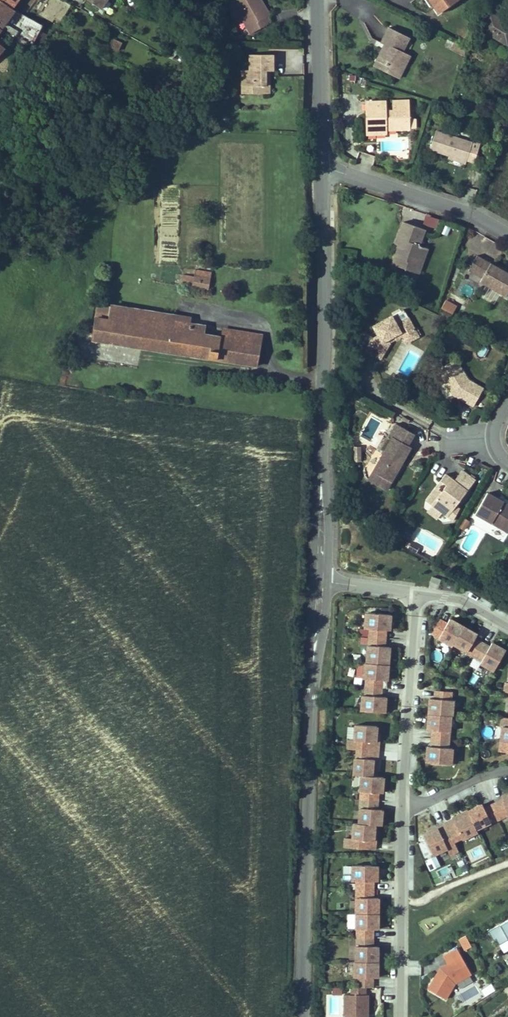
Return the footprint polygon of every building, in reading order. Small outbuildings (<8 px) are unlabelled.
[(5,23),(14,10),(0,0),(0,26),(2,27),(15,36),(18,31),(5,23)] [(42,2),(39,0),(37,0),(34,6),(39,8),(42,2)] [(106,0),(100,0),(96,6),(100,9),(106,0)] [(251,33),(270,23),(266,17),(261,6),(263,5),(261,0),(236,0),(233,1),(251,33)] [(440,13),(457,0),(430,0),(440,13)] [(269,15),(263,5),(261,6),(266,17),(269,15)] [(490,14),(481,29),(507,45),(507,24),(490,14)] [(43,25),(26,16),(16,36),(33,45),(43,25)] [(405,66),(410,55),(402,51),(409,37),(389,27),(381,43),(385,45),(389,47),(387,51),(382,49),(377,60),(397,70),(400,64),(405,66)] [(462,54),(465,48),(454,42),(451,49),(462,54)] [(273,54),(250,55),(250,70),(243,70),(243,86),(265,86),(265,71),(269,71),(273,71),(273,54)] [(398,78),(405,66),(400,64),(397,70),(377,60),(374,66),(398,78)] [(507,69),(507,62),(504,60),(493,79),(500,83),(507,69)] [(265,86),(243,86),(243,93),(269,93),(269,71),(265,71),(265,86)] [(385,129),(415,129),(415,119),(409,119),(408,101),(394,101),(394,111),(386,111),(385,102),(367,102),(367,126),(376,126),(376,130),(385,129)] [(436,131),(430,149),(449,155),(466,161),(467,160),(474,162),(480,145),(436,131)] [(465,164),(466,161),(449,155),(448,158),(457,161),(465,164)] [(435,231),(439,220),(426,215),(422,225),(435,231)] [(161,217),(160,261),(175,261),(176,217),(161,217)] [(399,245),(393,263),(419,272),(427,248),(422,246),(419,245),(425,229),(414,225),(403,222),(397,239),(401,241),(404,242),(402,246),(399,245)] [(469,270),(482,278),(480,282),(506,297),(507,294),(507,272),(506,271),(505,273),(501,272),(503,270),(477,255),(469,270)] [(210,279),(212,272),(195,269),(194,276),(210,279)] [(208,289),(210,279),(194,276),(183,274),(181,284),(208,289)] [(452,314),(457,307),(445,300),(441,308),(452,314)] [(92,339),(257,365),(261,344),(220,337),(205,335),(206,327),(179,323),(173,322),(173,315),(98,303),(92,339)] [(418,336),(408,318),(396,324),(391,316),(373,326),(378,336),(373,339),(366,350),(381,359),(389,343),(387,339),(392,337),(400,332),(402,336),(406,343),(418,336)] [(220,337),(261,344),(262,336),(222,329),(220,337)] [(456,359),(438,370),(453,395),(456,393),(460,395),(458,397),(473,406),(477,399),(483,389),(476,385),(474,387),(467,383),(463,385),(458,378),(462,376),(459,370),(461,368),(456,359)] [(458,378),(463,385),(467,383),(474,387),(476,385),(468,380),(461,368),(459,370),(462,376),(458,378)] [(438,388),(445,398),(450,394),(443,385),(438,388)] [(392,437),(372,472),(391,482),(411,448),(408,445),(414,434),(396,423),(389,435),(392,437)] [(361,456),(361,446),(353,446),(353,456),(361,456)] [(446,474),(440,481),(446,485),(441,492),(432,504),(432,505),(442,512),(448,516),(475,481),(462,471),(454,480),(446,474)] [(387,490),(391,482),(372,472),(368,479),(387,490)] [(426,500),(432,504),(441,492),(435,487),(426,500)] [(475,514),(507,532),(507,509),(502,505),(503,502),(487,493),(475,514)] [(442,512),(432,505),(427,511),(438,519),(442,512)] [(429,576),(428,586),(440,588),(441,578),(429,576)] [(390,630),(391,615),(368,613),(367,622),(366,622),(365,628),(370,629),(386,630),(390,630)] [(453,644),(463,627),(450,619),(447,623),(440,619),(431,634),(439,638),(452,646),(453,644)] [(467,652),(476,636),(477,634),(463,627),(453,644),(467,652)] [(386,638),(386,630),(370,629),(369,637),(386,638)] [(473,658),(484,640),(476,636),(467,652),(466,654),(473,658)] [(385,647),(386,638),(369,637),(369,645),(385,647)] [(481,662),(491,644),(484,640),(473,658),(481,662)] [(494,671),(507,648),(493,640),(491,644),(481,662),(479,664),(485,668),(486,666),(494,671)] [(388,664),(388,654),(384,653),(385,647),(369,645),(368,645),(367,663),(388,664)] [(386,680),(388,664),(367,663),(365,663),(364,678),(366,679),(382,680),(386,680)] [(381,688),(382,680),(366,679),(365,687),(381,688)] [(381,697),(381,688),(365,687),(365,695),(381,697)] [(450,700),(451,692),(436,691),(435,699),(450,700)] [(385,713),(386,697),(381,697),(365,695),(362,695),(361,711),(385,713)] [(452,716),(453,700),(450,700),(435,699),(430,699),(428,714),(452,716)] [(450,732),(452,716),(428,714),(427,730),(432,730),(450,732)] [(501,717),(499,727),(501,728),(499,743),(507,744),(507,718),(501,717)] [(376,742),(377,726),(355,725),(354,740),(348,739),(347,749),(355,749),(375,751),(376,742)] [(449,740),(450,732),(432,730),(432,738),(449,740)] [(448,748),(449,740),(432,738),(431,747),(448,748)] [(449,764),(450,755),(452,755),(452,749),(448,748),(431,747),(427,747),(426,762),(449,764)] [(377,760),(378,751),(375,751),(355,749),(355,758),(377,760)] [(376,776),(377,760),(355,758),(353,775),(361,775),(376,776)] [(382,793),(383,777),(376,776),(361,775),(360,791),(361,791),(378,792),(382,793)] [(378,801),(378,792),(361,791),(360,799),(378,801)] [(502,795),(503,800),(491,802),(491,804),(499,820),(506,817),(506,816),(507,815),(507,794),(502,795)] [(377,809),(378,801),(360,799),(360,808),(377,809)] [(491,824),(499,820),(491,804),(491,802),(482,804),(483,807),(469,814),(477,831),(492,825),(491,824)] [(381,825),(382,810),(377,809),(360,808),(359,823),(375,825),(381,825)] [(477,831),(469,814),(453,821),(454,822),(446,826),(453,841),(461,837),(463,841),(479,834),(477,831)] [(374,840),(374,831),(375,825),(359,823),(353,823),(352,838),(345,838),(344,847),(375,850),(376,840),(374,840)] [(459,853),(453,841),(446,826),(438,830),(439,831),(430,836),(425,838),(434,858),(448,851),(451,858),(459,853)] [(377,881),(377,865),(354,865),(353,875),(352,875),(351,881),(357,881),(373,881),(377,881)] [(373,889),(373,881),(357,881),(356,889),(373,889)] [(372,898),(373,889),(356,889),(356,898),(372,898)] [(378,914),(378,898),(372,898),(356,898),(356,913),(378,914)] [(378,929),(378,914),(356,913),(356,929),(357,929),(373,929),(378,929)] [(488,931),(493,941),(495,939),(499,945),(507,940),(507,920),(488,931)] [(373,938),(373,929),(357,929),(357,937),(373,938)] [(471,946),(466,935),(459,939),(465,950),(471,946)] [(373,946),(373,938),(357,937),(357,946),(373,946)] [(499,945),(503,953),(507,951),(507,944),(507,940),(499,945)] [(373,946),(357,946),(356,946),(356,961),(378,962),(378,946),(373,946)] [(455,984),(471,974),(457,949),(443,957),(447,964),(446,965),(447,966),(442,969),(440,968),(428,989),(445,999),(455,984)] [(378,977),(378,962),(356,961),(354,961),(354,977),(357,977),(373,977),(378,977)] [(372,987),(373,977),(357,977),(357,987),(366,987),(372,987)] [(368,995),(366,995),(366,987),(357,987),(351,987),(351,995),(344,995),(344,1016),(346,1016),(366,1016),(366,1015),(368,1015),(368,995)] [(342,988),(334,988),(334,995),(326,995),(325,1016),(340,1016),(342,988)]
